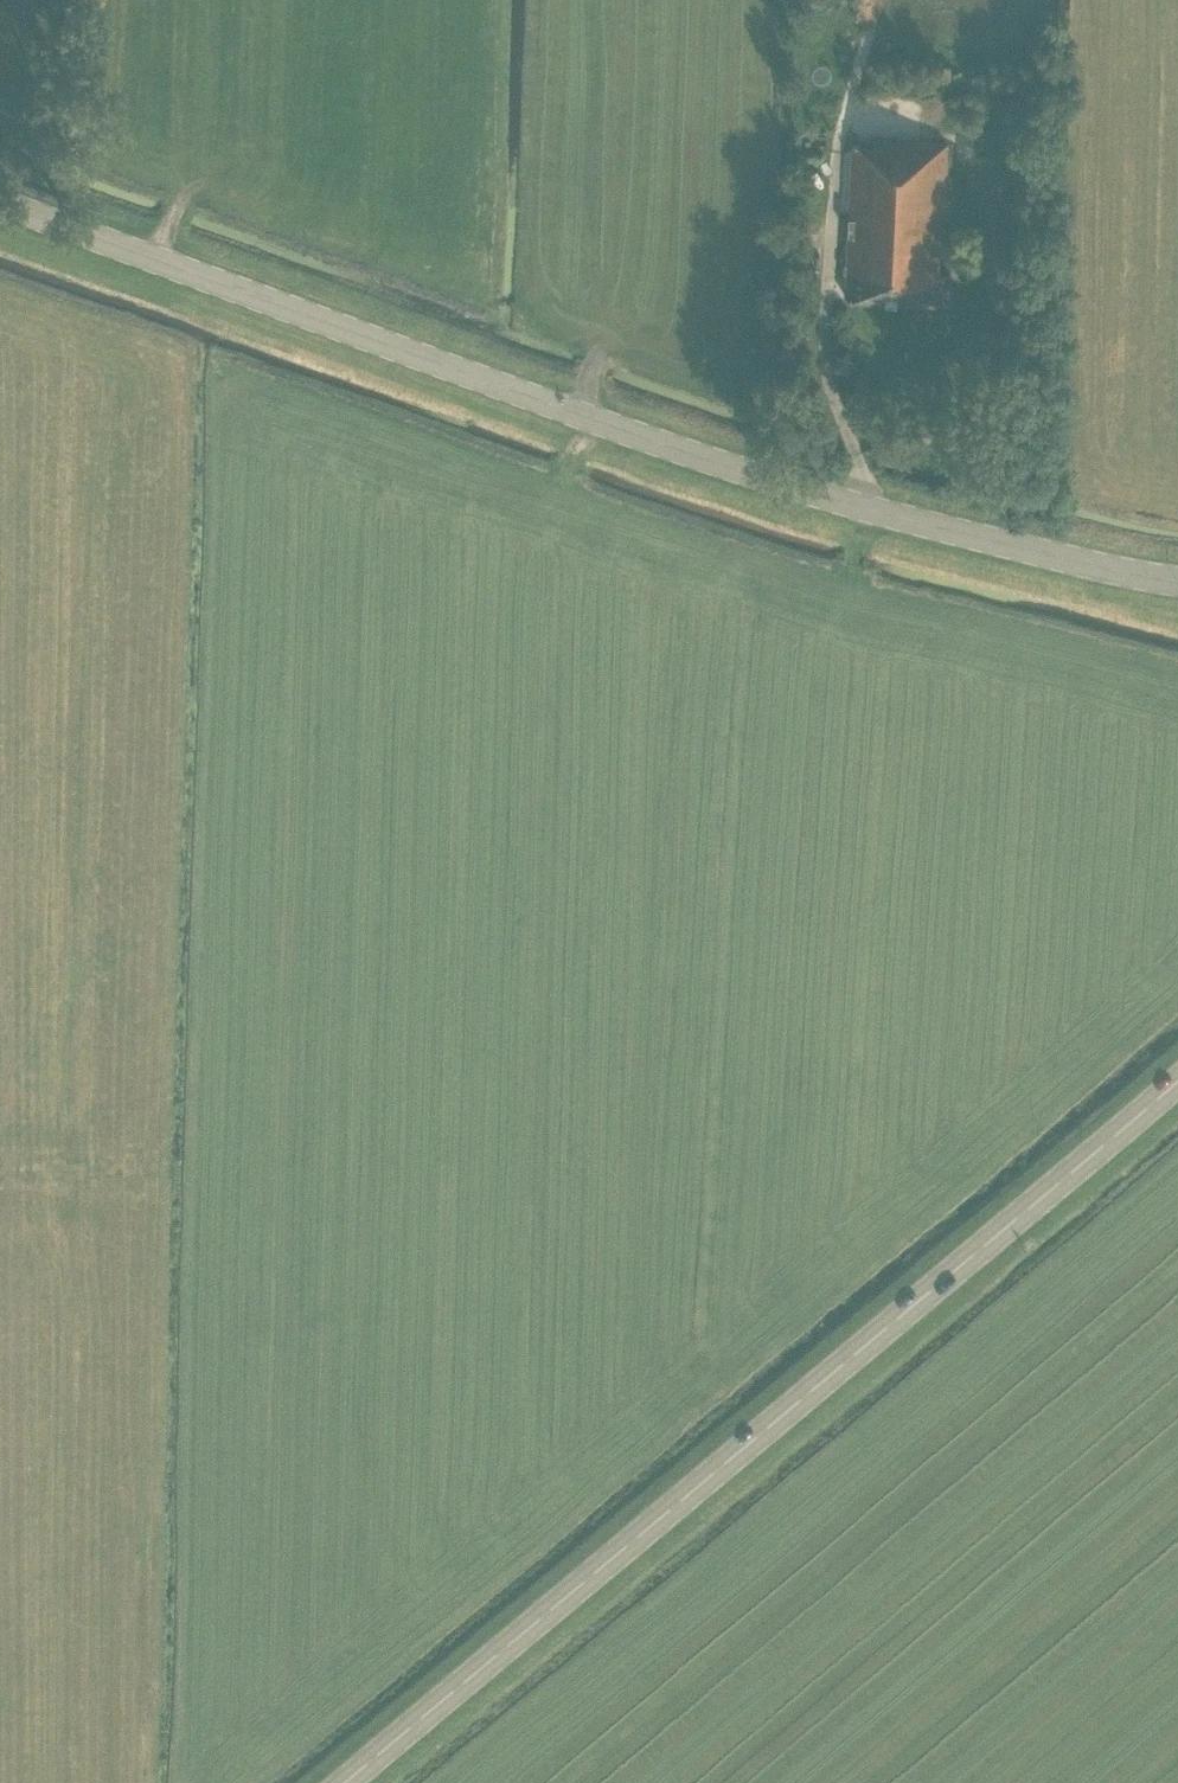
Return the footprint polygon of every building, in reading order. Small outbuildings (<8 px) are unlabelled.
[(935,301),(949,302),(950,275),(939,274),(940,256),(943,256),(948,144),(875,141),(875,145),(852,145),(846,298),(853,298),(935,302),(935,301)]
